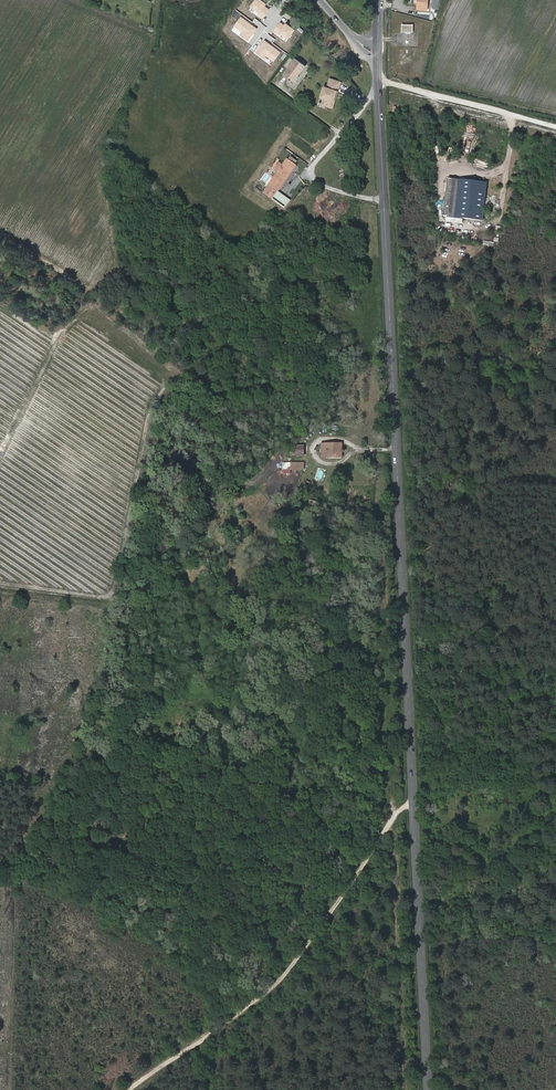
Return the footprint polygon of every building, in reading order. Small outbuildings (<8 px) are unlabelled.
[(421,9),(430,9),(430,0),(421,0),(421,9)] [(306,66),(295,58),(284,74),(294,82),(306,66)] [(327,87),(324,86),(321,96),(322,97),(324,100),(322,104),(332,107),(336,95),(337,96),(341,82),(330,79),(327,87)] [(280,169),(264,193),(273,199),(278,192),(297,165),(295,164),(297,160),(291,156),(288,159),(287,158),(283,165),(279,163),(276,166),(280,169)] [(489,186),(450,180),(446,211),(485,217),(489,186)] [(273,199),(285,208),(291,201),(278,192),(273,199)] [(305,441),(294,440),(293,456),(305,457),(305,441)] [(342,445),(333,445),(332,464),(342,465),(342,456),(344,456),(346,455),(347,453),(347,451),(345,450),(342,449),(342,445)] [(305,469),(305,462),(283,461),(283,469),(305,469)] [(300,473),(292,473),(292,482),(300,483),(300,473)]
